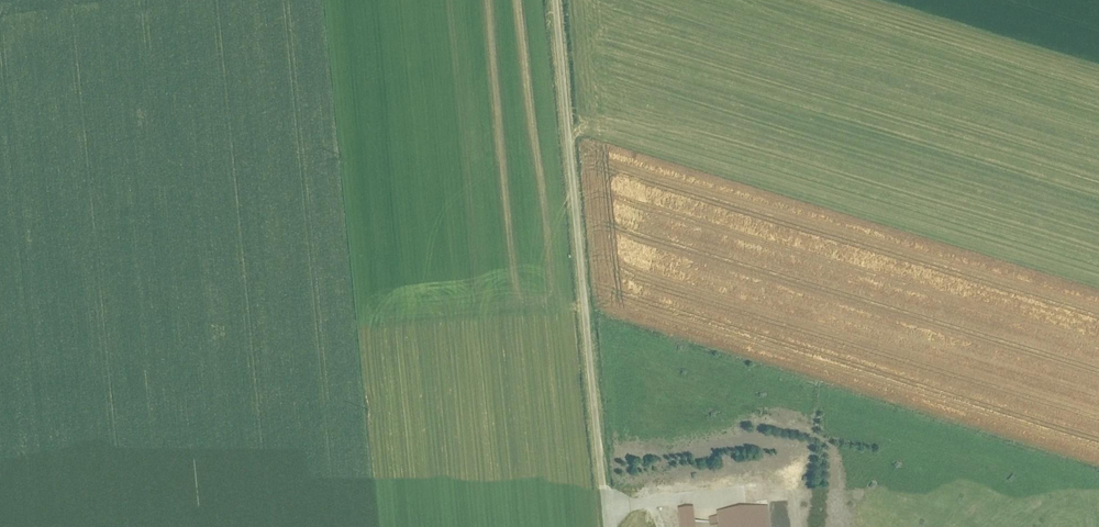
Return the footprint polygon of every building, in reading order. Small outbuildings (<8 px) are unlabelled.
[(715,514),(717,526),(778,526),(776,508),(715,514)]
